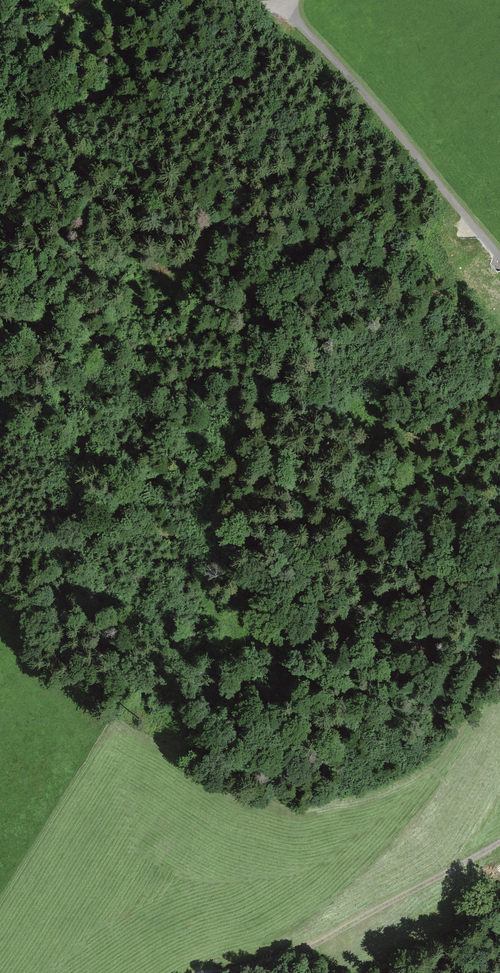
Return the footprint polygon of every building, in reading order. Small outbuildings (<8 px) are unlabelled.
[(486,875),(496,890),(499,888),(499,865),(486,875)]
